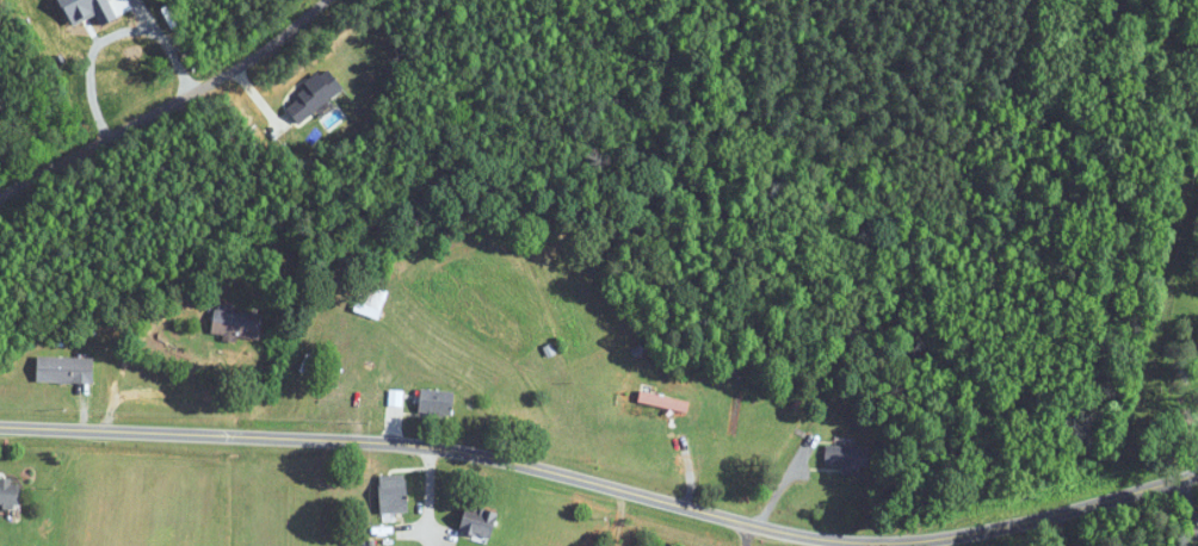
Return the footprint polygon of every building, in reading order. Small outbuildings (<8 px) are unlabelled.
[(378,319),(387,292),(364,283),(354,311),(378,319)] [(213,338),(261,339),(262,314),(233,313),(233,305),(213,304),(213,338)] [(95,357),(37,357),(37,383),(95,383),(95,357)] [(453,390),(418,392),(420,418),(455,415),(453,390)] [(857,475),(857,466),(868,467),(868,447),(824,445),(824,465),(841,466),(841,474),(857,475)] [(379,476),(380,513),(409,512),(407,475),(379,476)] [(21,506),(21,481),(0,481),(0,506),(21,506)] [(461,531),(496,537),(500,512),(465,507),(461,531)]
